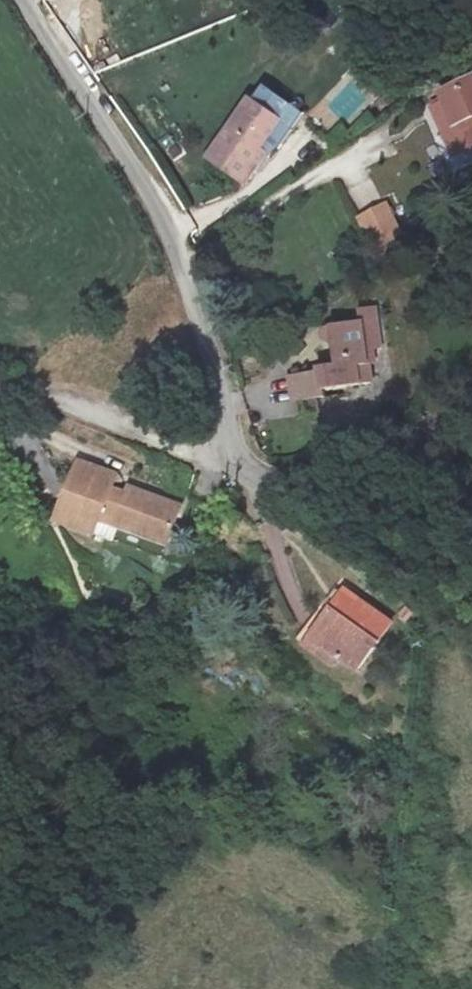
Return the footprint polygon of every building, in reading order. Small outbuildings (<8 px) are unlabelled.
[(422,97),(440,134),(471,118),(471,75),(471,73),(422,97)] [(460,136),(471,170),(471,132),(460,136)] [(266,137),(220,184),(253,220),(300,172),(266,137)] [(370,250),(402,235),(386,200),(354,215),(370,250)] [(366,352),(332,354),(330,355),(328,357),(327,359),(327,361),(327,364),(328,365),(329,368),(331,369),(335,370),(337,369),(339,393),(322,394),(322,398),(300,399),(302,419),(338,417),(337,412),(369,410),(368,402),(378,401),(378,378),(386,377),(383,339),(365,340),(366,352)] [(99,476),(62,461),(38,519),(136,563),(156,511),(111,492),(108,500),(92,493),(99,476)] [(317,588),(310,599),(300,617),(329,634),(352,647),(382,596),(343,573),(331,595),(317,588)] [(322,645),(329,634),(300,617),(310,599),(299,594),(284,623),(322,645)]
